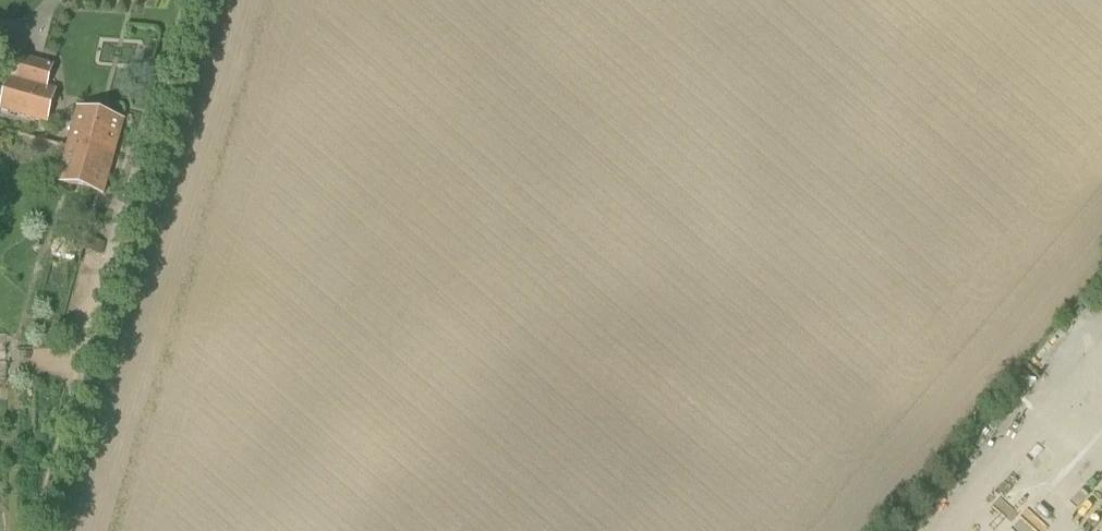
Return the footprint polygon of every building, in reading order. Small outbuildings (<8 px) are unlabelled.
[(49,124),(58,90),(7,76),(0,103),(0,110),(49,124)] [(80,110),(69,148),(92,154),(93,151),(113,156),(122,121),(80,110)] [(92,154),(69,148),(60,182),(102,193),(113,156),(93,151),(92,154)]
